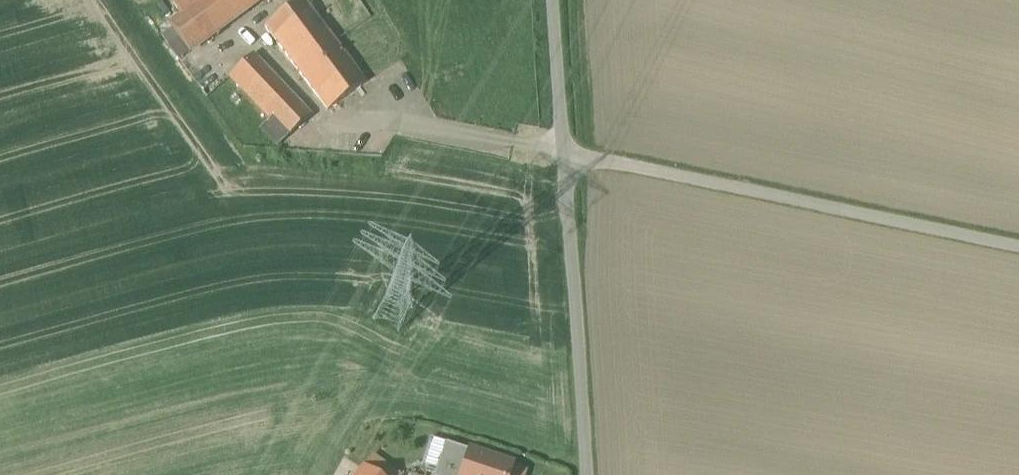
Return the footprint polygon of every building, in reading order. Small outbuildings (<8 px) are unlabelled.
[(265,0),(164,0),(177,19),(166,27),(186,56),(265,0)] [(261,33),(322,117),(363,87),(327,37),(349,21),(334,0),(328,0),(303,18),(296,7),(261,33)] [(224,81),(281,142),(305,120),(248,58),(224,81)] [(427,437),(415,474),(522,474),(524,467),(427,437)]
